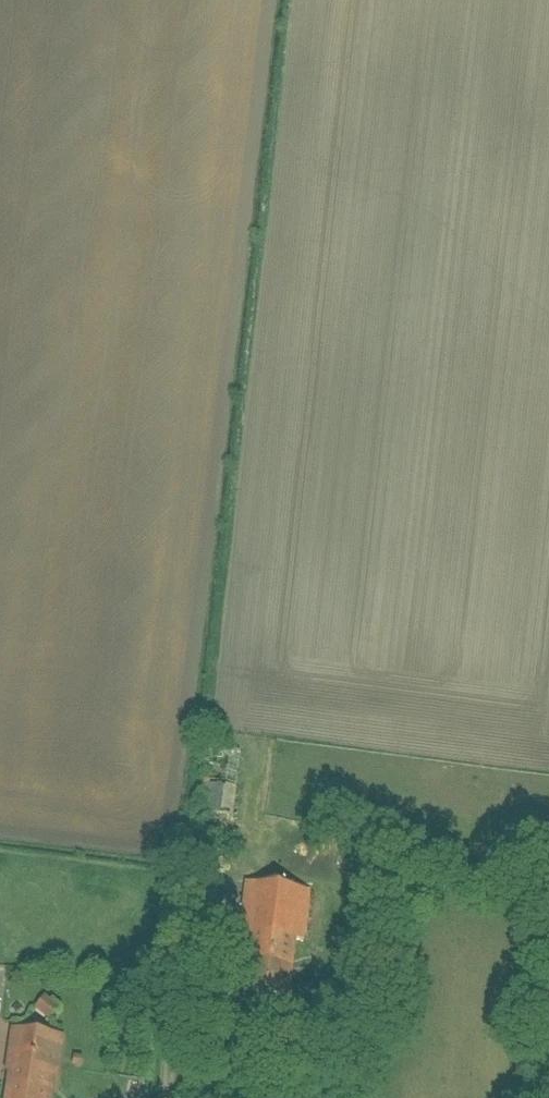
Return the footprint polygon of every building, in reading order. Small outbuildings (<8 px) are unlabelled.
[(304,898),(257,892),(242,1002),(290,1009),(304,898)] [(3,1097),(58,1097),(64,1038),(10,1033),(3,1097)]
